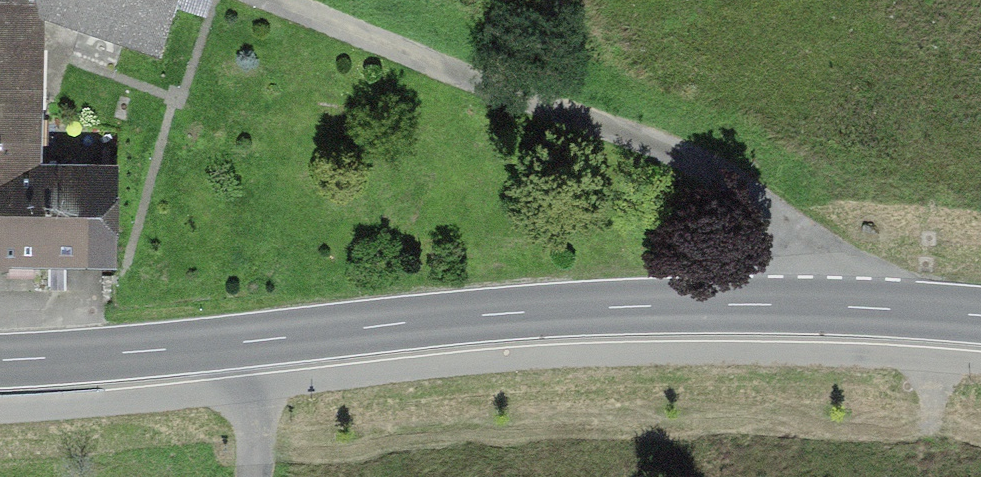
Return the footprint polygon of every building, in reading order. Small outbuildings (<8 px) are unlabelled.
[(32,0),(0,0),(0,107),(31,107),(31,11),(32,0)] [(165,0),(32,0),(31,11),(159,55),(177,4),(165,0)] [(31,107),(0,107),(1,266),(97,265),(96,162),(32,163),(31,107)]
